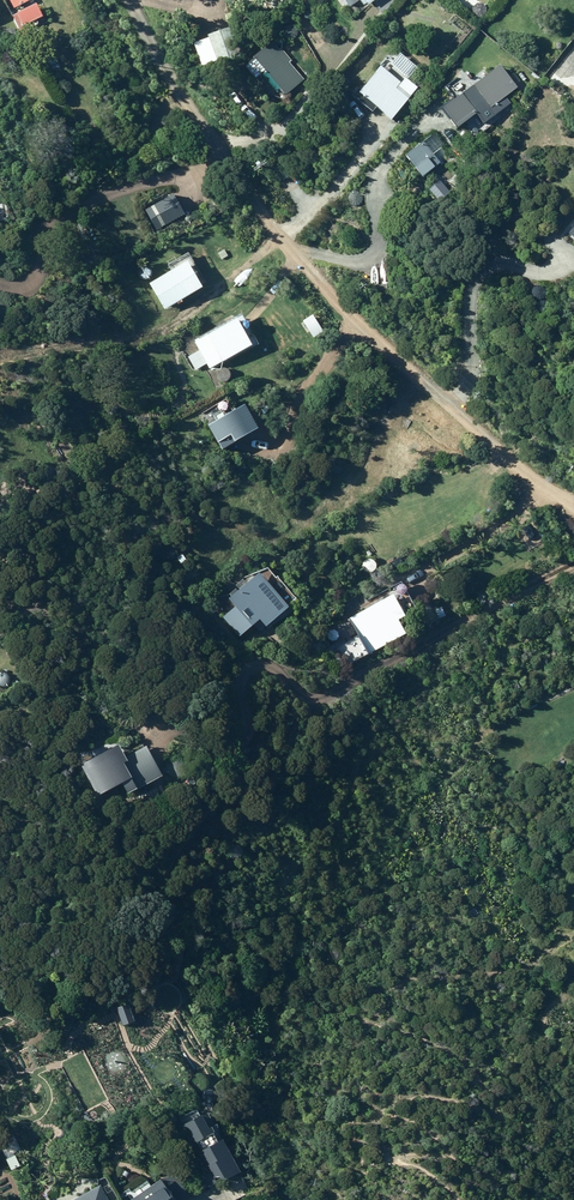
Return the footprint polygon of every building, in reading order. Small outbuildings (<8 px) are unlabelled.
[(397,0),(372,0),(381,14),(398,2),(397,0)] [(38,3),(14,15),(24,35),(29,33),(25,26),(45,16),(38,3)] [(241,55),(230,26),(206,34),(217,64),(241,55)] [(278,50),(270,41),(251,57),(263,71),(257,75),(273,94),(278,89),(284,95),(303,79),(288,62),(291,60),(280,48),(278,50)] [(379,65),(394,75),(404,60),(389,51),(379,65)] [(500,65),(441,107),(456,127),(476,113),(483,122),(510,103),(506,98),(518,90),(500,65)] [(390,120),(417,87),(404,76),(397,85),(374,66),(350,96),(370,112),(374,107),(390,120)] [(444,126),(449,134),(455,129),(450,122),(444,126)] [(392,191),(406,181),(410,186),(420,179),(419,177),(450,156),(430,126),(418,134),(424,143),(395,162),(399,168),(383,179),(392,191)] [(194,205),(203,199),(196,189),(187,194),(194,205)] [(376,208),(373,190),(364,191),(366,209),(376,208)] [(145,209),(156,231),(187,216),(176,193),(145,209)] [(222,217),(226,223),(231,220),(226,214),(222,217)] [(219,253),(222,259),(229,256),(225,250),(219,253)] [(181,304),(185,302),(184,300),(205,288),(191,262),(152,284),(166,309),(179,302),(181,304)] [(187,308),(178,313),(181,318),(190,313),(187,308)] [(245,316),(197,343),(201,351),(189,357),(197,370),(208,364),(211,369),(260,343),(245,316)] [(306,321),(315,335),(322,331),(313,317),(306,321)] [(225,450),(261,429),(247,405),(211,426),(225,450)] [(150,418),(136,418),(137,427),(150,427),(150,418)] [(296,608),(263,571),(232,597),(238,604),(225,617),(241,636),(264,617),(269,626),(296,608)] [(349,666),(409,634),(402,621),(410,617),(399,595),(352,619),(362,638),(340,649),(349,666)] [(344,606),(347,611),(353,608),(350,602),(344,606)] [(436,611),(441,620),(448,616),(443,607),(436,611)] [(84,766),(101,796),(125,783),(132,795),(165,777),(149,747),(129,758),(123,745),(84,766)] [(118,1007),(124,1026),(136,1022),(130,1003),(118,1007)] [(227,1080),(216,1087),(221,1096),(232,1090),(227,1080)] [(186,1127),(215,1182),(220,1179),(225,1181),(226,1184),(245,1173),(228,1142),(223,1144),(216,1131),(222,1128),(220,1125),(217,1127),(210,1114),(186,1127)] [(13,1171),(22,1167),(16,1154),(22,1152),(11,1128),(0,1133),(0,1143),(13,1171)] [(175,1173),(163,1179),(153,1187),(149,1181),(129,1195),(133,1199),(190,1199),(193,1198),(175,1173)] [(244,1198),(254,1194),(249,1184),(239,1188),(244,1198)] [(78,1199),(110,1199),(103,1187),(78,1199)]
